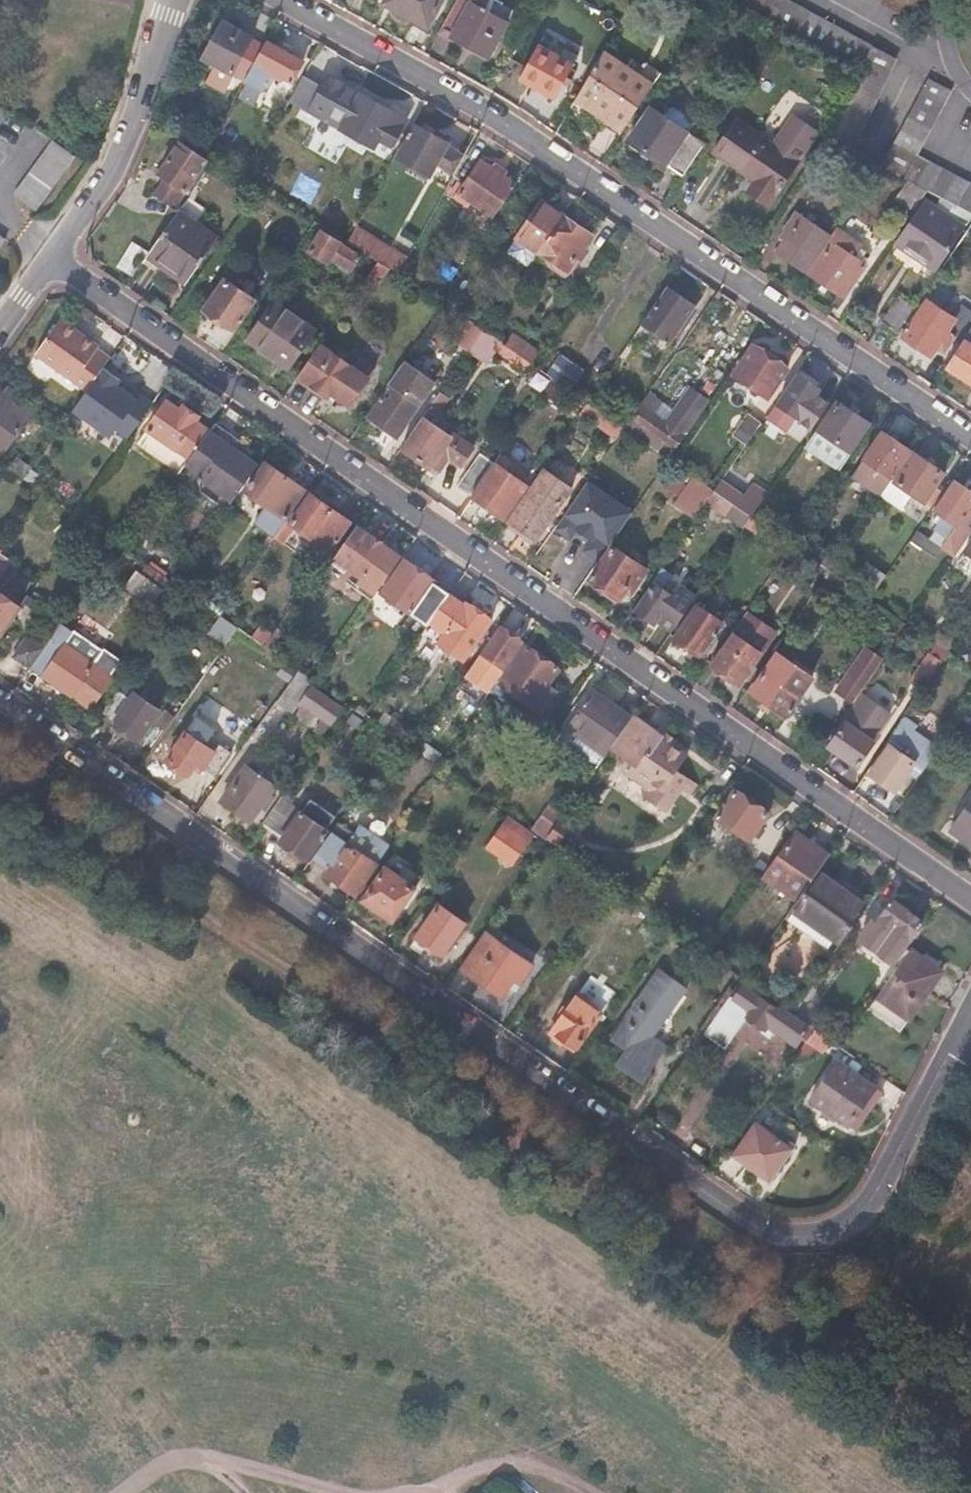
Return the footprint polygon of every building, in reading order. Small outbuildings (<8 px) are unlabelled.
[(426,27),(442,0),(385,0),(384,3),(426,27)] [(441,27),(453,35),(451,37),(488,57),(508,22),(487,10),(492,0),(457,0),(441,27)] [(790,0),(733,0),(781,26),(861,69),(826,138),(839,145),(850,151),(897,58),(790,0)] [(906,19),(916,0),(872,0),(906,19)] [(224,88),(234,72),(253,38),(223,20),(203,58),(206,60),(202,67),(213,74),(209,80),(224,88)] [(234,72),(246,77),(263,45),(253,38),(234,72)] [(246,77),(242,85),(253,91),(263,71),(281,80),(283,76),(293,81),(302,62),(265,42),(263,45),(246,77)] [(518,78),(553,99),(574,64),(539,43),(518,78)] [(594,105),(625,126),(650,87),(601,55),(583,86),(576,97),(591,108),(594,105)] [(915,153),(949,88),(926,76),(880,166),(910,182),(926,190),(936,195),(952,203),(970,212),(970,213),(970,182),(915,153)] [(311,112),(343,129),(362,94),(330,77),(311,112)] [(362,94),(343,129),(376,147),(380,139),(391,145),(406,118),(362,94)] [(627,140),(679,176),(701,144),(648,107),(627,140)] [(766,204),(795,160),(735,119),(712,153),(753,181),(745,190),(766,204)] [(456,172),(465,155),(448,146),(450,142),(416,124),(398,158),(432,176),(439,163),(456,172)] [(826,138),(811,161),(824,169),(839,145),(826,138)] [(173,208),(206,163),(180,144),(158,173),(167,180),(156,196),(173,208)] [(14,197),(35,213),(75,160),(54,145),(14,197)] [(492,215),(513,184),(480,161),(459,192),(492,215)] [(926,190),(910,182),(899,199),(913,208),(915,206),(926,190)] [(926,190),(915,206),(924,213),(936,195),(926,190)] [(933,268),(970,212),(952,203),(945,215),(941,213),(944,207),(936,201),(921,223),(911,217),(894,243),(905,249),(915,233),(929,243),(919,259),(933,268)] [(516,238),(538,253),(562,218),(540,202),(516,238)] [(179,212),(148,255),(185,281),(216,238),(179,212)] [(802,270),(825,233),(801,215),(796,223),(789,218),(782,227),(785,229),(780,235),(785,239),(776,253),(802,270)] [(563,217),(538,253),(565,272),(590,236),(563,217)] [(393,269),(402,275),(409,261),(372,238),(378,226),(363,218),(350,243),(357,247),(367,253),(382,262),(393,269)] [(341,237),(326,228),(311,253),(329,265),(334,259),(354,272),(365,257),(354,250),(357,247),(350,243),(341,237)] [(833,230),(827,238),(830,241),(808,271),(841,295),(863,264),(858,260),(847,252),(854,244),(833,230)] [(905,249),(919,259),(929,243),(915,233),(905,249)] [(847,252),(858,260),(863,251),(854,244),(847,252)] [(352,275),(365,284),(369,280),(382,262),(367,253),(365,257),(354,272),(352,275)] [(379,287),(393,269),(382,262),(369,280),(379,287)] [(232,329),(252,298),(223,278),(203,309),(232,329)] [(667,286),(641,323),(668,341),(693,304),(667,286)] [(880,322),(894,333),(912,306),(897,296),(880,322)] [(970,323),(970,313),(960,305),(951,317),(925,299),(901,336),(929,354),(937,342),(943,346),(950,336),(959,343),(961,339),(970,323)] [(288,368),(313,330),(275,303),(248,341),(288,368)] [(84,392),(106,360),(92,350),(94,347),(58,321),(33,355),(84,392)] [(503,328),(496,337),(536,366),(542,356),(503,328)] [(496,337),(486,330),(482,335),(475,345),(490,356),(494,350),(529,375),(536,366),(496,337)] [(945,364),(970,382),(970,346),(961,339),(959,343),(945,364)] [(322,344),(299,375),(329,396),(331,393),(350,405),(368,378),(322,344)] [(767,397),(787,367),(756,346),(735,375),(767,397)] [(553,378),(569,389),(583,368),(562,353),(548,374),(553,378)] [(778,402),(800,417),(819,390),(797,374),(778,402)] [(402,390),(390,383),(368,416),(395,435),(428,389),(411,377),(402,390)] [(146,410),(162,389),(150,379),(135,401),(146,410)] [(35,408),(11,391),(3,402),(0,401),(0,457),(35,408)] [(647,393),(623,427),(670,461),(678,449),(675,447),(705,402),(690,391),(674,413),(647,393)] [(442,392),(402,447),(437,472),(447,456),(460,465),(473,446),(452,432),(450,435),(434,422),(450,398),(442,392)] [(74,437),(95,451),(124,407),(104,393),(74,437)] [(189,458),(208,432),(195,423),(196,421),(193,419),(195,412),(190,408),(185,407),(180,409),(167,399),(146,427),(189,458)] [(812,439),(842,460),(869,423),(838,401),(812,439)] [(745,445),(760,423),(745,414),(730,436),(745,445)] [(231,501),(259,463),(244,452),(226,440),(231,433),(215,422),(208,432),(189,458),(185,463),(199,474),(199,479),(230,500),(231,501)] [(850,476),(879,496),(910,451),(882,431),(850,476)] [(226,440),(244,452),(242,440),(231,433),(226,440)] [(894,480),(924,500),(943,473),(913,452),(894,480)] [(21,479),(29,469),(14,458),(6,469),(21,479)] [(472,494),(471,495),(502,517),(525,484),(494,462),(486,473),(472,494)] [(253,526),(271,539),(304,493),(286,481),(288,479),(263,463),(244,491),(266,507),(253,526)] [(459,485),(472,494),(486,473),(474,464),(459,485)] [(39,476),(29,469),(21,479),(33,487),(39,476)] [(735,506),(739,509),(755,486),(729,469),(713,492),(716,494),(735,506)] [(570,489),(542,471),(507,521),(535,539),(570,489)] [(674,501),(695,517),(706,501),(713,492),(692,476),(674,501)] [(218,503),(230,500),(199,479),(200,490),(218,503)] [(633,510),(588,480),(565,514),(610,544),(633,510)] [(946,566),(970,532),(970,491),(956,481),(935,510),(944,517),(935,530),(947,539),(939,548),(914,531),(908,539),(946,566)] [(739,509),(750,517),(766,494),(755,486),(739,509)] [(329,553),(351,523),(305,491),(304,493),(271,539),(279,544),(291,527),(329,553)] [(728,516),(735,506),(716,494),(713,492),(706,501),(728,516)] [(762,537),(767,529),(750,517),(744,525),(762,537)] [(378,588),(400,556),(356,526),(333,557),(335,558),(332,563),(344,572),(348,567),(378,588)] [(632,588),(646,567),(612,544),(590,576),(618,596),(626,583),(632,588)] [(448,593),(449,593),(432,581),(433,579),(405,558),(381,591),(427,624),(448,593)] [(658,620),(673,630),(694,598),(683,590),(676,600),(661,588),(670,576),(660,569),(651,582),(655,586),(637,611),(655,624),(658,620)] [(123,586),(148,603),(159,587),(135,570),(123,586)] [(463,603),(448,593),(427,624),(424,628),(438,639),(437,640),(461,656),(469,646),(472,648),(491,620),(464,602),(463,603)] [(18,608),(0,595),(0,634),(18,608)] [(695,601),(673,633),(699,653),(721,620),(695,601)] [(732,633),(711,663),(741,684),(761,654),(774,635),(744,614),(731,633),(732,633)] [(523,641),(500,625),(481,652),(503,668),(523,641)] [(28,666),(91,710),(113,678),(64,643),(69,636),(56,627),(41,648),(28,666)] [(11,654),(28,666),(41,648),(24,636),(11,654)] [(558,668),(528,646),(500,685),(541,713),(556,692),(547,685),(558,668)] [(812,675),(780,653),(753,693),(785,715),(812,675)] [(910,679),(923,688),(940,662),(928,654),(910,679)] [(826,702),(843,715),(873,672),(855,660),(826,702)] [(970,665),(963,675),(970,680),(970,666),(970,665)] [(296,671),(279,696),(291,705),(309,680),(296,671)] [(331,696),(332,695),(325,691),(323,695),(311,686),(299,702),(311,711),(303,722),(320,734),(341,704),(331,696)] [(112,724),(138,740),(159,710),(135,692),(130,698),(117,688),(102,711),(115,721),(112,724)] [(566,727),(605,754),(611,747),(630,718),(591,691),(566,727)] [(876,732),(889,711),(863,694),(829,744),(856,764),(878,734),(876,732)] [(657,728),(634,712),(630,718),(611,747),(632,762),(637,765),(631,774),(650,786),(644,794),(663,806),(679,784),(686,774),(677,768),(687,754),(672,744),(662,737),(665,733),(657,728)] [(376,726),(395,739),(403,726),(385,714),(376,726)] [(659,725),(657,728),(665,733),(662,737),(672,744),(677,737),(659,725)] [(922,772),(934,755),(940,746),(912,725),(906,733),(896,726),(886,740),(889,744),(868,772),(895,790),(908,771),(912,765),(922,772)] [(219,742),(213,750),(186,732),(167,760),(188,774),(198,763),(216,776),(233,753),(219,742)] [(637,765),(632,762),(627,770),(631,774),(637,765)] [(908,771),(917,778),(922,772),(912,765),(908,771)] [(274,786),(245,766),(222,800),(250,821),(274,786)] [(698,783),(686,774),(679,784),(691,793),(698,783)] [(769,813),(736,791),(718,817),(750,840),(769,813)] [(281,798),(263,824),(282,837),(279,842),(305,859),(334,816),(310,799),(300,811),(281,798)] [(951,830),(970,845),(970,802),(951,830)] [(528,844),(534,835),(507,817),(502,824),(528,844)] [(339,822),(317,853),(333,864),(327,874),(355,893),(389,844),(360,824),(354,832),(339,822)] [(516,860),(528,844),(502,824),(486,845),(500,856),(504,850),(516,860)] [(773,860),(763,874),(798,900),(819,870),(830,855),(798,832),(776,863),(773,860)] [(415,890),(384,869),(363,898),(394,920),(415,890)] [(842,940),(868,904),(819,870),(798,900),(793,907),(842,940)] [(893,964),(922,921),(892,899),(863,942),(893,964)] [(464,924),(439,906),(418,936),(443,954),(464,924)] [(485,932),(461,967),(501,995),(513,977),(521,982),(533,964),(485,932)] [(911,948),(877,996),(907,1017),(940,969),(911,948)] [(688,989),(661,970),(612,1038),(627,1050),(616,1064),(643,1083),(668,1048),(654,1038),(688,989)] [(796,1043),(808,1025),(791,1013),(742,979),(730,996),(736,1001),(749,1011),(747,1015),(765,1029),(769,1023),(796,1043)] [(552,1031),(577,1050),(602,1015),(588,1004),(589,1000),(580,993),(573,1002),(569,999),(559,1011),(564,1015),(552,1031)] [(730,996),(714,1018),(720,1023),(736,1001),(730,996)] [(874,1087),(836,1059),(809,1098),(848,1125),(874,1087)] [(795,1148),(756,1122),(732,1157),(772,1184),(795,1148)]
